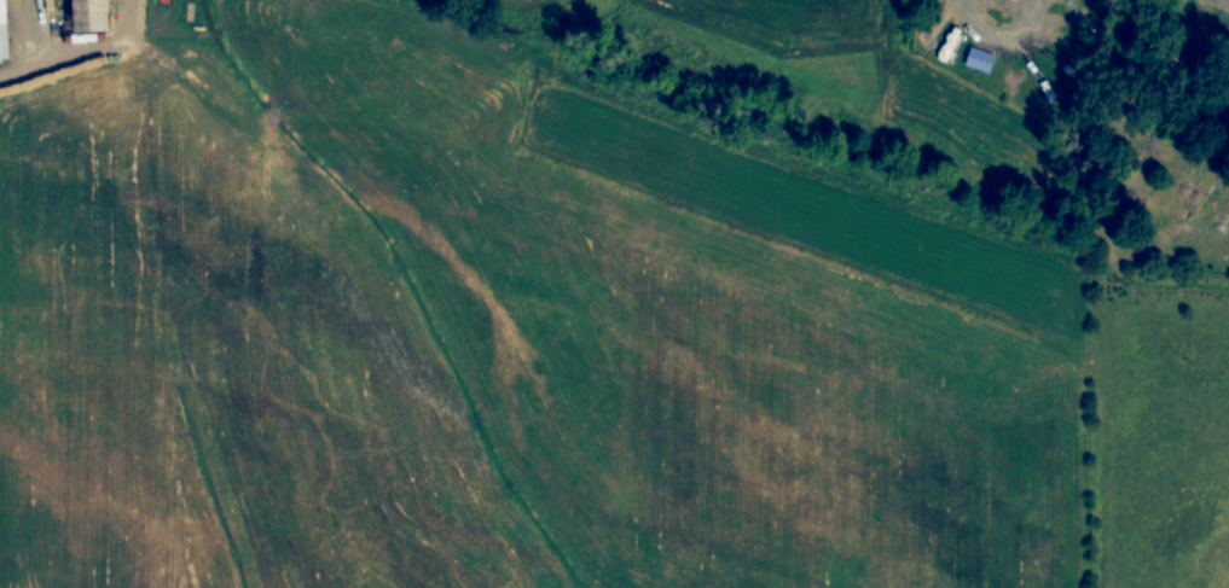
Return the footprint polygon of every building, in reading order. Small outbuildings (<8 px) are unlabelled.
[(63,35),(60,0),(108,0),(110,33),(63,35)] [(963,67),(988,75),(994,54),(969,46),(963,67)]
